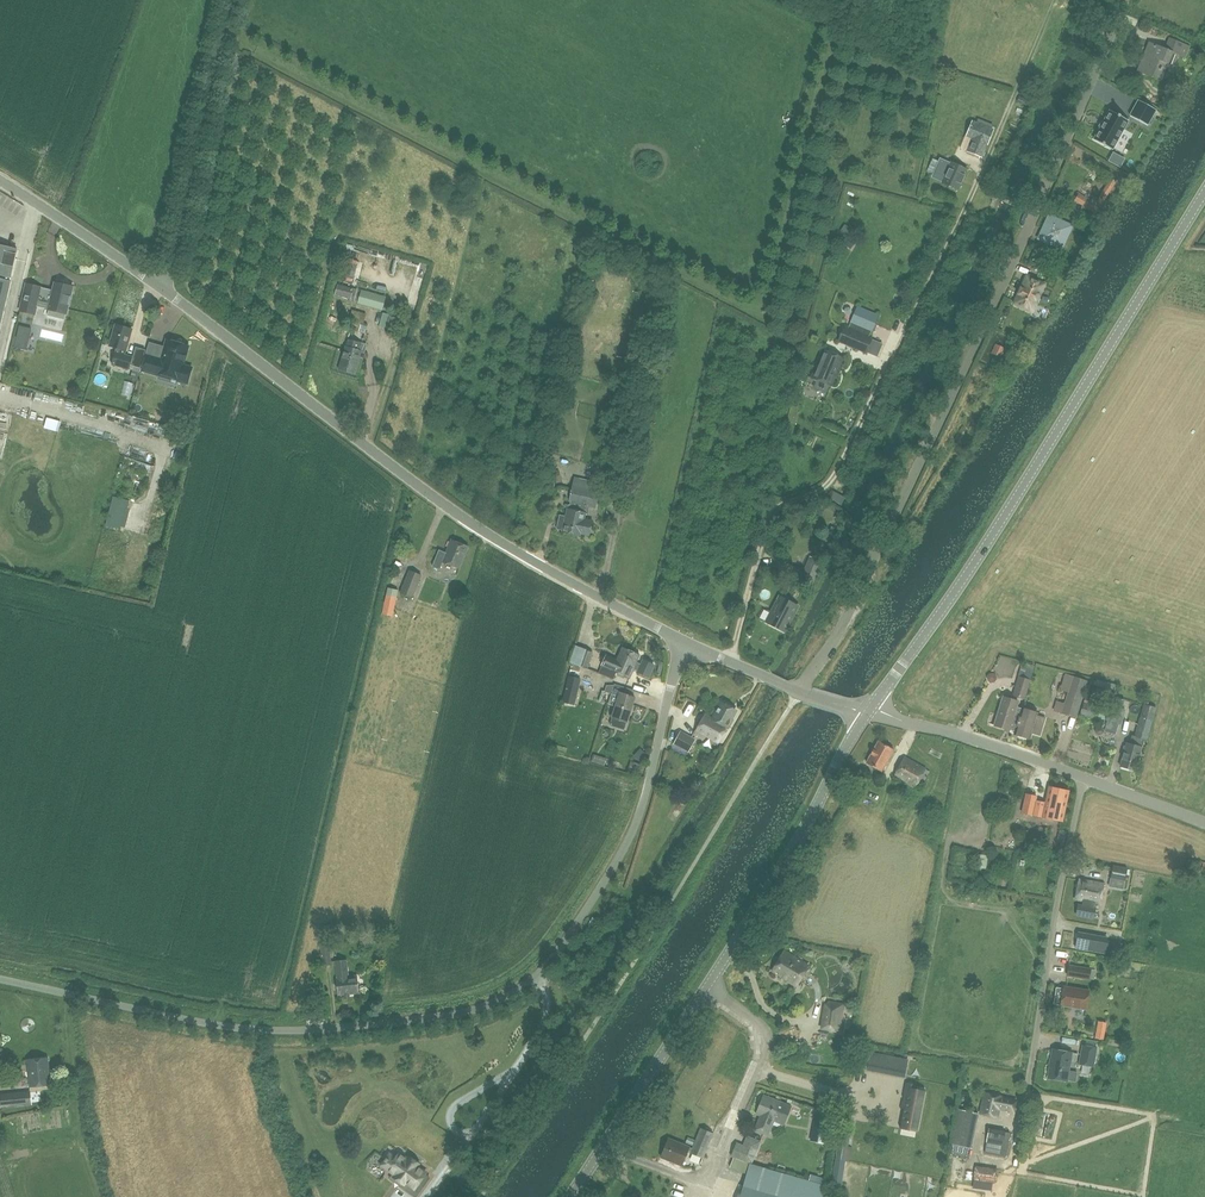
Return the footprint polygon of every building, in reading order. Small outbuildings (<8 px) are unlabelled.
[(1178,54),(1148,42),(1137,71),(1160,80),(1166,66),(1172,69),(1178,54)] [(1150,109),(1132,99),(1124,115),(1141,124),(1150,109)] [(1130,125),(1111,114),(1095,143),(1114,154),(1130,125)] [(977,136),(974,144),(970,153),(981,157),(993,130),(991,129),(976,123),(972,121),(968,132),(977,136)] [(944,125),(942,149),(953,150),(955,126),(944,125)] [(942,182),(958,189),(966,169),(950,162),(942,182)] [(1074,201),(1096,214),(1100,207),(1078,194),(1074,201)] [(1041,228),(1047,231),(1043,240),(1058,247),(1068,225),(1046,216),(1041,228)] [(10,280),(9,280),(16,249),(6,246),(7,243),(0,241),(0,322),(10,280)] [(1032,312),(1044,284),(1025,276),(1013,304),(1032,312)] [(26,283),(19,310),(34,314),(38,298),(49,301),(48,302),(50,302),(48,309),(49,309),(47,315),(64,319),(65,313),(66,313),(72,286),(54,282),(52,292),(40,289),(41,287),(26,283)] [(361,289),(360,290),(337,284),(335,294),(350,299),(349,301),(357,303),(382,310),(386,296),(361,289)] [(878,310),(856,300),(847,320),(869,330),(878,310)] [(366,314),(352,311),(353,307),(345,305),(342,318),(352,321),(350,329),(358,332),(360,325),(367,327),(368,324),(364,323),(366,314)] [(109,345),(116,348),(111,365),(139,372),(143,360),(133,358),(133,356),(124,354),(125,350),(126,350),(132,329),(115,324),(109,345)] [(843,328),(838,341),(865,352),(871,339),(843,328)] [(810,340),(816,343),(819,337),(813,334),(810,340)] [(28,339),(17,336),(14,347),(26,349),(28,339)] [(363,352),(365,343),(348,338),(346,346),(345,346),(339,369),(354,373),(361,351),(363,352)] [(183,365),(188,346),(167,340),(161,359),(146,355),(142,370),(187,383),(192,368),(183,365)] [(995,345),(991,354),(1001,358),(1005,349),(995,345)] [(823,350),(812,378),(830,386),(842,358),(823,350)] [(137,382),(139,372),(133,371),(131,378),(133,378),(132,381),(137,382)] [(786,421),(795,423),(798,412),(797,412),(798,407),(790,405),(786,421)] [(49,412),(47,423),(62,426),(64,415),(49,412)] [(9,423),(0,424),(0,434),(11,433),(9,423)] [(609,446),(620,449),(621,442),(611,439),(609,446)] [(140,465),(154,468),(156,461),(142,457),(140,465)] [(622,477),(616,459),(604,462),(611,481),(622,477)] [(550,473),(552,463),(545,461),(543,471),(550,473)] [(581,533),(589,535),(592,521),(584,519),(586,512),(587,505),(596,507),(601,484),(574,477),(568,502),(570,502),(570,505),(568,505),(567,508),(567,507),(565,515),(559,514),(556,528),(562,529),(561,531),(580,535),(581,533)] [(451,539),(446,553),(439,550),(432,566),(440,569),(443,562),(459,568),(468,546),(451,539)] [(805,564),(798,584),(809,589),(817,569),(805,564)] [(409,570),(400,593),(412,598),(421,575),(409,570)] [(387,587),(382,614),(392,616),(398,590),(387,587)] [(796,607),(777,598),(764,624),(783,633),(796,607)] [(625,666),(631,652),(622,647),(616,660),(606,655),(602,664),(599,673),(613,679),(616,672),(617,672),(620,664),(625,666)] [(587,669),(593,652),(583,649),(578,665),(587,669)] [(620,664),(617,672),(629,678),(639,655),(631,652),(625,666),(620,664)] [(1024,700),(1034,669),(1021,665),(1017,676),(1018,677),(1012,696),(1024,700)] [(996,676),(993,673),(989,674),(987,677),(988,680),(991,683),(994,682),(997,679),(996,676)] [(574,706),(581,679),(568,676),(562,703),(574,706)] [(1061,713),(1076,718),(1088,681),(1073,676),(1070,685),(1063,683),(1060,690),(1067,692),(1061,713)] [(611,694),(618,697),(612,717),(627,722),(634,698),(631,696),(633,690),(614,684),(613,688),(609,687),(608,692),(611,693),(611,694)] [(1016,732),(1023,708),(1016,707),(1018,701),(1003,697),(994,725),(1009,730),(1015,732),(1016,732)] [(718,743),(727,727),(728,728),(733,720),(731,718),(735,711),(720,703),(711,719),(703,714),(694,730),(718,743)] [(1097,720),(1100,708),(1084,703),(1081,715),(1097,720)] [(1147,740),(1156,708),(1143,703),(1134,735),(1133,735),(1130,745),(1126,743),(1120,766),(1135,770),(1141,747),(1139,747),(1141,739),(1147,740)] [(1120,725),(1124,710),(1111,706),(1107,721),(1120,725)] [(1016,732),(1015,732),(1015,734),(1029,738),(1030,733),(1040,736),(1045,718),(1036,715),(1037,712),(1023,708),(1016,732)] [(1096,728),(1095,731),(1096,734),(1100,735),(1103,734),(1103,730),(1102,727),(1099,727),(1096,728)] [(672,744),(686,752),(694,739),(679,731),(672,744)] [(881,771),(893,750),(878,741),(866,763),(881,771)] [(639,750),(634,756),(640,762),(645,756),(639,750)] [(590,762),(596,764),(598,756),(593,754),(590,762)] [(929,771),(926,769),(905,756),(893,777),(915,789),(917,786),(920,788),(929,771)] [(1043,818),(1043,817),(1062,821),(1069,790),(1049,786),(1045,803),(1036,801),(1037,796),(1025,794),(1021,813),(1043,818)] [(1064,843),(1067,831),(1059,829),(1056,842),(1064,843)] [(1188,858),(1186,869),(1204,873),(1204,862),(1188,858)] [(1127,868),(1106,864),(1104,874),(1111,875),(1110,878),(1125,881),(1127,868)] [(1027,877),(1035,873),(1032,866),(1024,870),(1027,877)] [(1104,883),(1079,879),(1075,899),(1083,900),(1082,906),(1078,905),(1076,914),(1094,918),(1096,908),(1094,908),(1095,903),(1100,904),(1104,883)] [(1120,903),(1120,891),(1108,891),(1108,903),(1120,903)] [(593,918),(588,925),(593,928),(598,921),(593,918)] [(1098,935),(1095,951),(1105,953),(1108,937),(1098,935)] [(320,946),(322,966),(331,965),(329,945),(320,946)] [(772,971),(796,986),(808,965),(784,950),(772,971)] [(336,978),(338,995),(358,993),(356,975),(348,976),(346,960),(335,961),(337,977),(336,978)] [(1089,980),(1089,979),(1093,980),(1095,970),(1091,969),(1091,968),(1068,964),(1066,976),(1089,980)] [(1053,1004),(1060,1005),(1086,1009),(1089,990),(1064,986),(1063,988),(1056,987),(1053,1004)] [(840,1033),(845,1003),(827,1000),(826,1004),(824,1003),(820,1030),(836,1033),(836,1032),(840,1033)] [(1082,1045),(1078,1064),(1094,1066),(1097,1047),(1082,1045)] [(1072,1052),(1053,1049),(1048,1077),(1067,1081),(1072,1052)] [(868,1070),(903,1077),(907,1059),(871,1052),(868,1070)] [(50,1084),(47,1058),(27,1060),(30,1086),(50,1084)] [(876,1099),(877,1078),(845,1078),(845,1099),(876,1099)] [(908,1087),(900,1129),(916,1132),(925,1091),(908,1087)] [(32,1105),(30,1091),(0,1094),(0,1108),(32,1105)] [(1013,1112),(1015,1100),(1002,1097),(984,1093),(980,1113),(997,1116),(999,1109),(1013,1112)] [(791,1106),(763,1095),(755,1114),(762,1117),(758,1128),(769,1133),(773,1121),(784,1125),(791,1106)] [(958,1109),(951,1144),(971,1148),(978,1113),(958,1109)] [(810,1140),(827,1143),(833,1114),(816,1111),(810,1140)] [(700,1128),(690,1153),(703,1158),(714,1133),(700,1128)] [(1006,1157),(1010,1133),(988,1129),(984,1153),(1006,1157)] [(736,1142),(730,1156),(749,1164),(750,1163),(752,1164),(761,1141),(747,1135),(743,1144),(736,1142)] [(689,1146),(668,1138),(661,1157),(681,1166),(689,1146)] [(419,1164),(413,1159),(408,1156),(407,1158),(399,1153),(396,1158),(389,1153),(383,1162),(381,1165),(387,1170),(395,1175),(394,1177),(404,1185),(406,1183),(414,1189),(418,1184),(423,1187),(429,1178),(425,1175),(426,1173),(417,1166),(419,1164)] [(749,1164),(739,1196),(824,1196),(827,1186),(823,1184),(808,1180),(752,1164),(750,1163),(749,1164)] [(998,1169),(975,1166),(973,1180),(996,1183),(998,1169)] [(810,1174),(808,1180),(823,1184),(825,1178),(810,1174)]
